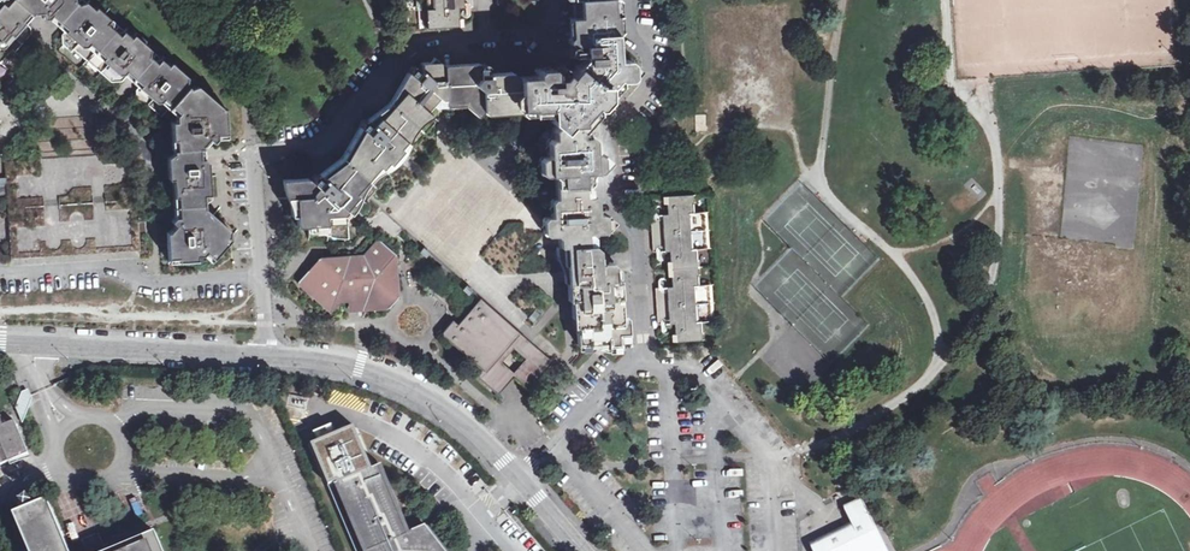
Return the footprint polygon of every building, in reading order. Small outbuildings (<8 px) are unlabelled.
[(12,50),(14,52),(31,34),(31,27),(27,23),(35,14),(43,14),(44,18),(49,18),(64,31),(62,33),(62,43),(71,51),(73,49),(111,82),(121,82),(126,76),(138,87),(137,89),(137,99),(146,107),(149,104),(161,115),(168,108),(176,114),(176,121),(172,122),(173,152),(168,156),(169,178),(173,178),(175,217),(171,221),(176,225),(170,231),(167,231),(170,262),(197,260),(197,255),(203,254),(211,260),(231,238),(229,236),(229,229),(205,207),(204,201),(210,197),(208,161),(205,158),(204,145),(209,139),(214,143),(218,139),(227,138),(225,108),(223,108),(197,86),(191,87),(189,86),(192,82),(163,56),(161,58),(147,46),(149,43),(135,32),(134,34),(126,27),(123,30),(89,0),(88,0),(86,2),(84,0),(77,0),(76,1),(75,0),(0,0),(0,63),(12,50)] [(419,10),(424,9),(425,28),(452,26),(451,8),(471,6),(470,0),(418,0),(419,10)] [(574,17),(569,17),(570,36),(568,39),(567,42),(571,44),(582,44),(583,53),(577,54),(573,58),(578,61),(568,72),(565,67),(558,76),(556,73),(553,73),(553,70),(549,67),(537,67),(534,71),(534,75),(516,75),(518,112),(549,110),(549,121),(555,125),(551,128),(552,137),(550,137),(546,140),(547,155),(542,156),(539,159),(540,171),(544,174),(551,174),(555,177),(555,186),(583,184),(583,172),(599,171),(602,168),(601,156),(598,153),(593,153),(592,138),(588,135),(581,135),(580,123),(582,123),(581,118),(615,79),(628,78),(631,74),(625,68),(630,62),(626,59),(615,59),(612,0),(573,0),(574,17)] [(406,144),(429,117),(425,113),(439,98),(440,99),(446,99),(446,106),(465,105),(478,116),(483,111),(486,114),(518,112),(516,75),(510,72),(479,73),(478,63),(442,65),(433,57),(427,62),(420,63),(421,71),(409,85),(405,82),(399,88),(400,90),(394,97),(395,98),(384,111),(382,110),(376,117),(374,116),(368,123),(371,125),(360,139),(356,136),(350,143),(351,145),(346,151),(347,153),(335,166),(333,165),(328,172),(326,171),(320,178),(322,180),(316,188),(307,180),(289,180),(291,197),(293,197),(295,216),(306,216),(307,227),(315,226),(316,230),(325,230),(325,238),(344,238),(343,214),(345,211),(344,209),(355,196),(358,199),(360,198),(361,195),(401,149),(406,144)] [(0,195),(7,195),(11,259),(140,251),(139,234),(146,233),(145,217),(138,217),(134,153),(5,161),(6,178),(0,178),(0,191),(0,195)] [(567,265),(568,282),(569,300),(572,301),(574,318),(576,319),(578,342),(608,340),(609,346),(630,345),(628,318),(625,315),(617,315),(614,265),(610,261),(599,262),(598,249),(593,245),(586,244),(585,232),(597,232),(601,232),(605,229),(605,216),(601,213),(597,212),(596,198),(592,195),(584,196),(583,184),(555,186),(556,198),(553,198),(551,202),(551,210),(551,212),(552,223),(564,234),(565,246),(563,246),(565,265),(567,265)] [(653,242),(654,252),(672,250),(674,287),(657,288),(658,297),(659,316),(659,324),(677,323),(677,341),(703,340),(702,321),(713,321),(711,284),(700,284),(697,249),(708,248),(706,211),(694,212),(693,195),(668,196),(669,214),(651,215),(652,224),(653,242)] [(318,260),(298,284),(330,312),(339,303),(353,302),(353,311),(388,309),(397,298),(394,255),(378,240),(363,258),(318,260)] [(519,332),(482,299),(459,325),(454,321),(445,330),(443,334),(445,337),(483,370),(477,376),(497,393),(499,390),(502,387),(498,384),(509,372),(496,361),(511,344),(530,360),(515,377),(528,388),(530,389),(532,389),(553,364),(552,362),(550,359),(521,333),(519,332)] [(23,418),(34,394),(24,389),(13,413),(23,418)] [(29,451),(16,418),(3,424),(0,417),(0,462),(29,451)] [(444,547),(427,525),(404,536),(402,532),(400,528),(406,526),(380,465),(339,483),(338,480),(328,485),(356,550),(447,550),(444,547)] [(48,494),(15,506),(31,550),(68,550),(48,494)] [(845,506),(854,525),(811,545),(814,550),(888,550),(863,498),(845,506)] [(158,528),(94,550),(166,550),(158,528)] [(705,537),(705,530),(688,531),(689,538),(705,537)] [(96,533),(83,540),(88,550),(101,543),(96,533)]
